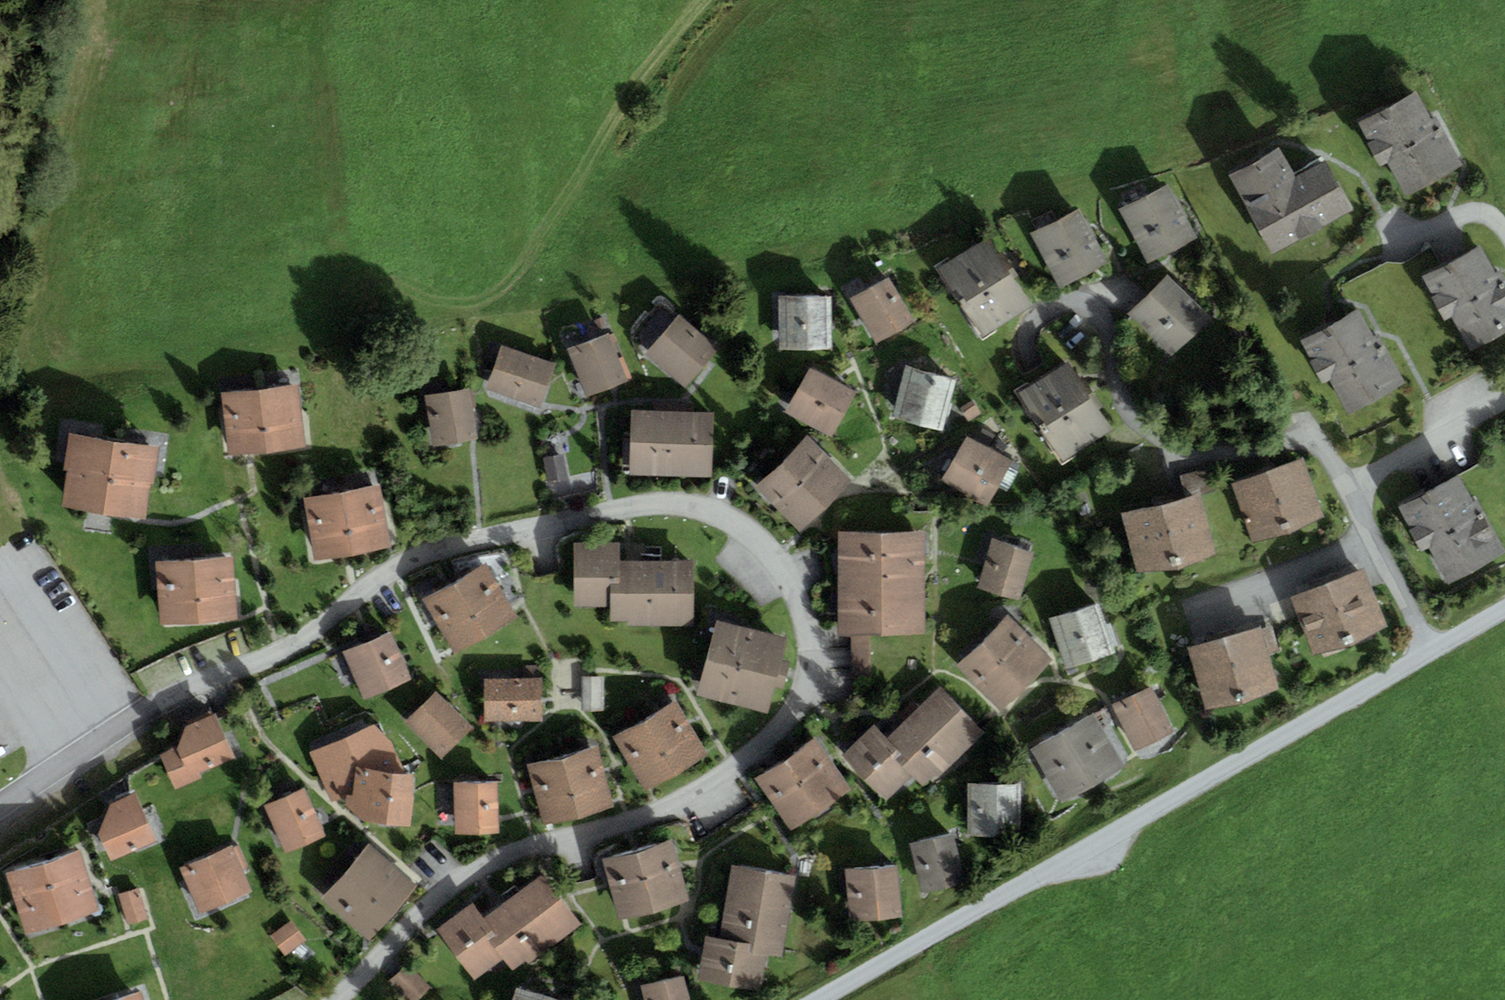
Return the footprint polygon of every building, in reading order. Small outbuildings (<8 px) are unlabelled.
[(1415,92),(1357,123),(1380,166),(1388,161),(1407,197),(1464,167),(1436,115),(1430,119),(1415,92)] [(1278,148),(1229,174),(1272,252),(1350,210),(1324,162),(1295,178),(1278,148)] [(1168,184),(1120,209),(1148,263),(1196,238),(1168,184)] [(1080,210),(1033,233),(1060,288),(1107,265),(1080,210)] [(990,236),(939,269),(982,336),(1033,303),(990,236)] [(1421,276),(1443,318),(1451,313),(1470,349),(1504,331),(1504,272),(1502,267),(1495,271),(1481,244),(1440,266),(1421,276)] [(1211,319),(1167,276),(1130,315),(1173,358),(1211,319)] [(889,278),(852,299),(876,343),(914,322),(889,278)] [(831,296),(779,296),(778,350),(831,351),(831,296)] [(1357,307),(1296,340),(1322,387),(1330,383),(1349,416),(1403,386),(1376,337),(1374,338),(1357,307)] [(720,348),(678,315),(646,355),(687,388),(720,348)] [(608,334),(568,349),(586,395),(626,379),(608,334)] [(557,364),(501,344),(486,385),(542,405),(557,364)] [(1072,362),(1021,394),(1063,462),(1114,431),(1072,362)] [(956,380),(906,366),(891,417),(941,431),(956,380)] [(833,380),(810,368),(786,414),(834,438),(857,392),(833,380)] [(299,387),(223,395),(229,454),(305,446),(299,387)] [(470,390),(426,396),(433,445),(477,439),(470,390)] [(974,401),(961,408),(969,421),(982,414),(974,401)] [(714,413),(633,410),(630,474),(712,476),(714,413)] [(982,428),(978,437),(990,444),(995,435),(982,428)] [(161,447),(69,433),(63,469),(67,471),(61,506),(144,519),(150,483),(155,484),(161,447)] [(808,435),(755,485),(800,532),(852,481),(808,435)] [(1012,462),(967,436),(942,479),(987,505),(1012,462)] [(562,454),(545,458),(549,481),(567,478),(562,454)] [(1304,459),(1233,484),(1254,542),(1325,517),(1304,459)] [(1397,506),(1420,551),(1430,546),(1449,584),(1504,555),(1504,549),(1477,494),(1471,497),(1459,474),(1397,506)] [(380,486),(303,499),(314,560),(391,547),(380,486)] [(1200,494),(1121,513),(1136,574),(1215,554),(1200,494)] [(926,532),(839,532),(840,635),(851,635),(908,635),(926,635),(926,532)] [(1034,552),(994,540),(979,588),(1019,600),(1034,552)] [(622,543),(576,542),(574,602),(612,603),(612,583),(621,583),(621,559),(622,543)] [(233,554),(156,562),(162,624),(239,616),(233,554)] [(621,583),(612,583),(612,603),(611,621),(691,623),(693,561),(621,559),(621,583)] [(489,566),(426,600),(456,655),(519,622),(489,566)] [(1364,569),(1291,597),(1314,656),(1387,628),(1364,569)] [(1099,603),(1051,619),(1068,670),(1093,662),(1116,654),(1099,603)] [(1007,615),(956,664),(1002,711),(1053,662),(1007,615)] [(785,638),(718,621),(699,695),(767,712),(774,686),(783,688),(790,661),(780,659),(785,638)] [(1260,628),(1188,648),(1206,711),(1278,691),(1260,628)] [(390,634),(345,651),(354,674),(363,696),(408,678),(390,634)] [(908,635),(851,635),(851,672),(903,672),(908,666),(908,635)] [(524,675),(483,676),(484,721),(541,719),(540,664),(523,664),(524,675)] [(603,676),(582,676),(582,710),(604,709),(603,676)] [(987,730),(947,687),(892,740),(906,755),(901,760),(917,777),(928,787),(987,730)] [(1151,687),(1113,705),(1135,750),(1173,732),(1151,687)] [(437,692),(406,723),(443,759),(474,727),(437,692)] [(678,702),(615,737),(645,789),(707,754),(678,702)] [(176,748),(159,755),(174,789),(200,778),(198,773),(233,758),(214,713),(185,726),(176,748)] [(1097,715),(1065,732),(1094,785),(1126,769),(1097,715)] [(377,725),(311,752),(335,799),(347,794),(344,805),(371,823),(411,826),(415,774),(405,774),(377,725)] [(892,740),(880,727),(850,755),(892,800),(917,777),(901,760),(906,755),(892,740)] [(1094,785),(1065,732),(1032,749),(1062,803),(1094,785)] [(818,739),(759,778),(794,831),(853,793),(818,739)] [(598,748),(528,764),(543,824),(612,808),(598,748)] [(496,782),(454,783),(455,834),(497,833),(496,782)] [(1019,783),(968,784),(969,835),(1020,834),(1019,783)] [(307,789),(266,806),(284,852),(325,835),(307,789)] [(136,792),(111,803),(98,835),(110,862),(157,842),(136,792)] [(954,836),(912,844),(920,891),(962,884),(954,836)] [(671,842),(605,860),(608,874),(620,919),(687,901),(675,856),(671,842)] [(231,846),(181,867),(200,913),(250,892),(231,846)] [(414,886),(368,846),(321,898),(367,939),(414,886)] [(81,852),(9,874),(27,933),(100,911),(81,852)] [(795,876),(731,866),(726,895),(719,938),(760,945),(759,952),(769,954),(782,956),(795,876)] [(895,866),(845,869),(848,920),(898,916),(895,866)] [(580,926),(543,875),(483,918),(495,935),(488,940),(502,961),(512,974),(580,926)] [(140,888),(120,893),(127,923),(147,918),(140,888)] [(474,905),(439,929),(475,980),(502,961),(488,940),(495,935),(483,918),(474,905)] [(291,921),(272,935),(286,954),(305,940),(291,921)] [(719,938),(706,935),(697,981),(762,993),(769,954),(759,952),(760,945),(719,938)] [(392,984),(405,999),(422,999),(434,990),(415,966),(392,984)] [(648,988),(651,999),(693,999),(688,979),(648,988)] [(518,986),(513,999),(558,999),(518,986)]
